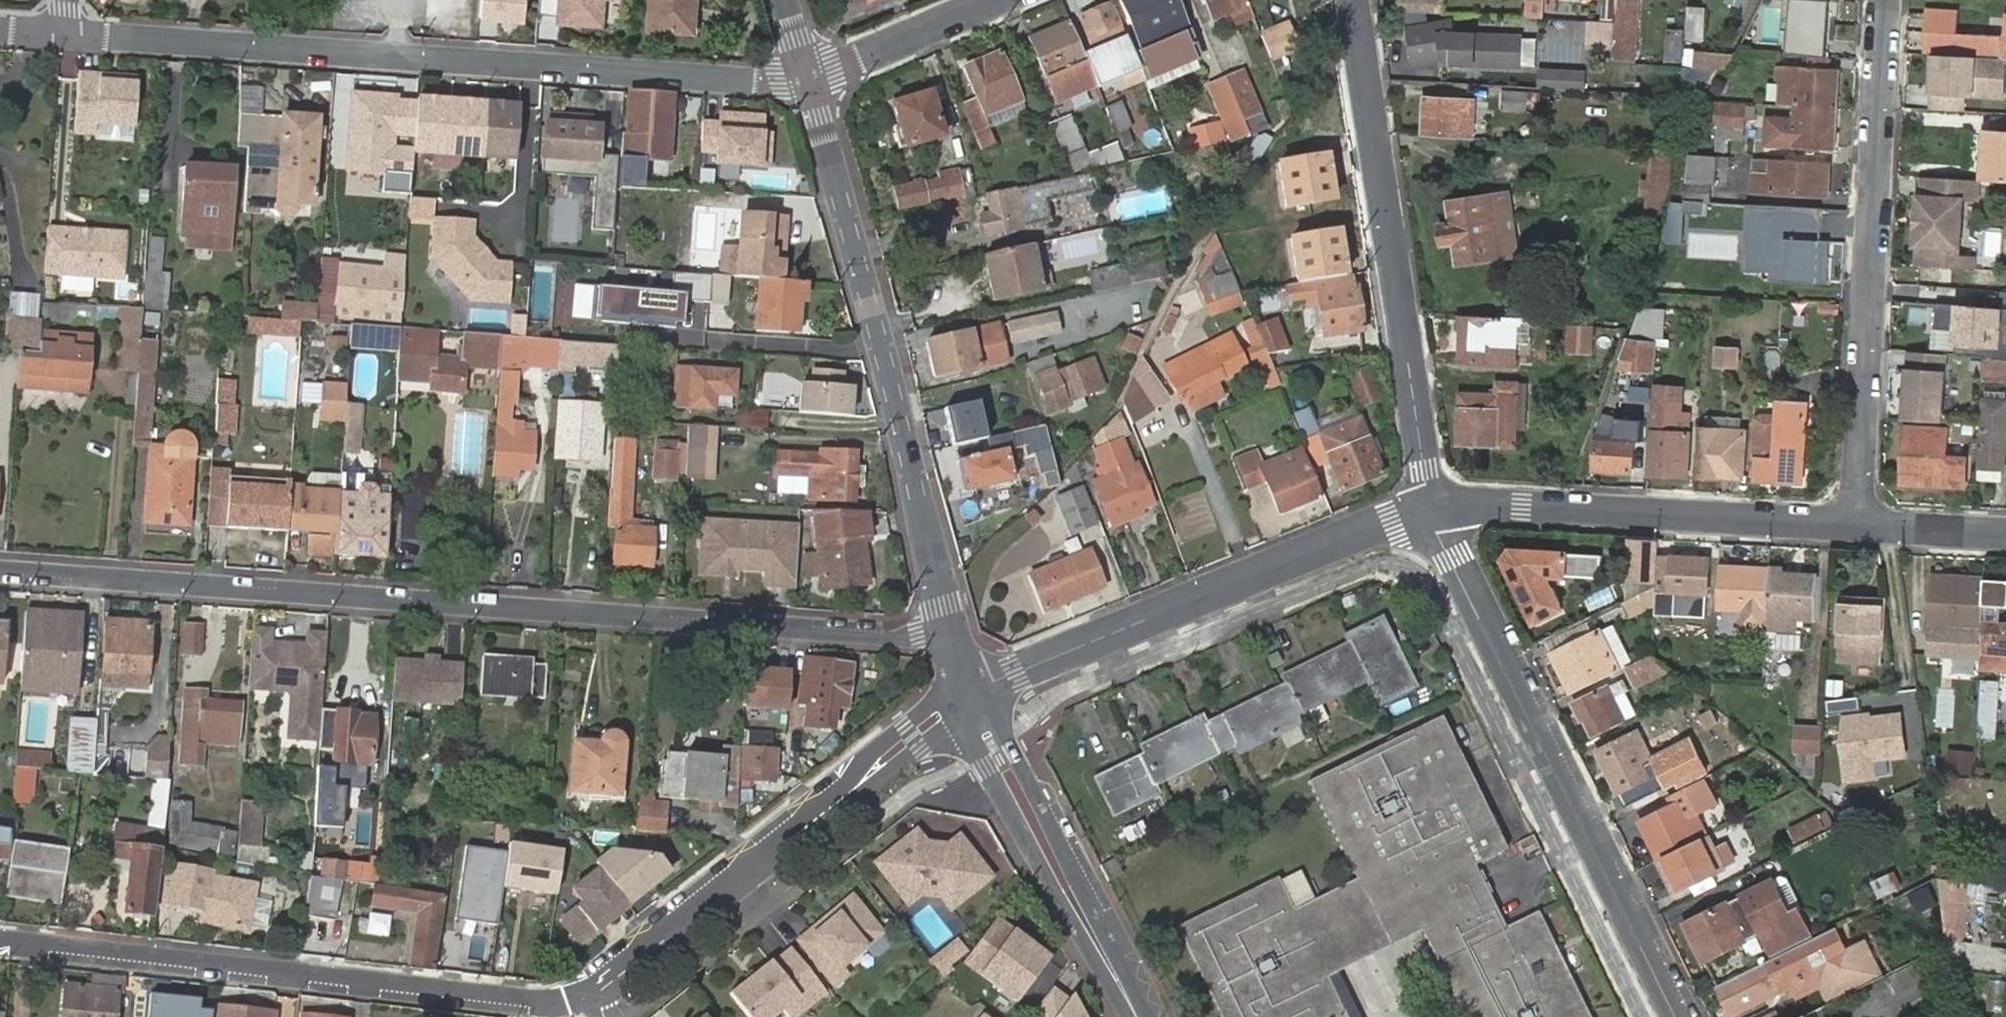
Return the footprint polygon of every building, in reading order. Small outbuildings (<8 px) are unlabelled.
[(485,20),(530,24),(532,0),(486,0),(485,20)] [(558,23),(617,27),(618,0),(560,0),(558,23)] [(646,27),(689,30),(691,0),(648,0),(646,27)] [(1126,54),(1130,66),(1135,78),(1192,57),(1170,0),(1119,0),(1117,1),(1126,25),(1135,50),(1126,54)] [(1242,0),(1201,0),(1209,20),(1244,5),(1242,0)] [(1426,0),(1399,0),(1398,14),(1425,15),(1426,0)] [(1445,0),(1426,0),(1425,15),(1444,16),(1445,0)] [(1530,17),(1548,18),(1549,0),(1531,0),(1530,17)] [(1840,59),(1844,0),(1792,0),(1789,56),(1811,57),(1828,58),(1840,59)] [(1117,1),(1107,5),(1116,28),(1126,25),(1117,1)] [(1116,28),(1107,5),(1075,19),(1074,19),(1087,51),(1076,56),(1079,63),(1087,85),(1130,66),(1126,54),(1116,28)] [(1688,9),(1686,36),(1710,44),(1711,46),(1725,50),(1735,21),(1703,11),(1700,14),(1688,9)] [(1927,12),(1925,54),(1942,55),(2005,59),(2005,16),(2004,40),(1955,37),(1956,14),(1927,12)] [(1620,15),(1618,58),(1633,60),(1636,16),(1620,15)] [(1074,16),(1063,20),(1064,24),(1076,56),(1087,51),(1074,19),(1075,19),(1074,16)] [(1545,61),(1590,63),(1590,48),(1613,48),(1614,21),(1546,19),(1545,61)] [(1520,69),(1522,39),(1455,36),(1452,22),(1409,30),(1416,67),(1442,63),(1447,62),(1452,66),(1520,69)] [(1076,56),(1064,24),(1027,40),(1041,80),(1079,63),(1076,56)] [(1257,37),(1265,59),(1291,49),(1282,27),(1257,37)] [(1669,32),(1667,61),(1681,62),(1682,32),(1669,32)] [(1529,38),(1529,65),(1541,65),(1542,38),(1529,38)] [(1696,52),(1695,69),(1724,71),(1729,63),(1723,62),(1724,55),(1696,52)] [(976,119),(1014,103),(996,53),(960,67),(971,100),(957,105),(968,134),(980,129),(976,119)] [(1942,55),(1939,110),(1970,112),(1971,98),(2005,99),(2005,59),(1942,55)] [(1828,58),(1811,57),(1810,68),(1828,69),(1828,58)] [(1416,67),(1416,84),(1440,85),(1442,63),(1416,67)] [(1592,90),(1593,68),(1546,65),(1545,87),(1592,90)] [(1797,108),(1836,110),(1839,70),(1828,69),(1810,68),(1792,67),(1778,67),(1776,106),(1795,108),(1797,108)] [(98,75),(77,73),(72,131),(93,133),(94,122),(133,125),(137,78),(117,77),(117,83),(97,81),(98,75)] [(1236,75),(1217,82),(1232,123),(1252,116),(1236,75)] [(1217,82),(1198,89),(1213,131),(1232,123),(1217,82)] [(255,86),(238,84),(236,113),(239,114),(254,115),(255,86)] [(626,132),(622,132),(619,182),(626,182),(628,157),(667,160),(671,94),(630,91),(626,132)] [(412,149),(415,97),(352,92),(345,193),(409,197),(412,149)] [(1540,113),(1541,95),(1502,93),(1501,112),(1540,113)] [(888,103),(893,125),(888,126),(893,147),(937,137),(926,94),(888,103)] [(446,151),(449,104),(428,103),(428,98),(415,97),(412,149),(446,151)] [(1436,138),(1471,140),(1473,111),(1473,102),(1424,99),(1423,137),(1436,138)] [(471,105),(449,104),(446,151),(479,154),(484,101),(471,101),(471,105)] [(513,156),(518,109),(496,107),(496,102),(484,101),(479,154),(513,156)] [(1018,114),(1014,103),(976,119),(980,129),(1018,114)] [(1716,107),(1715,130),(1745,131),(1745,123),(1755,122),(1755,109),(1716,107)] [(1765,120),(1764,150),(1793,150),(1835,152),(1836,110),(1797,108),(1795,108),(1795,120),(1765,120)] [(543,113),(542,121),(599,126),(599,117),(543,113)] [(255,144),(256,115),(254,115),(239,114),(237,143),(255,144)] [(279,146),(277,168),(275,192),(275,201),(274,209),(279,215),(287,215),(293,210),(311,203),(318,118),(281,114),(281,117),(279,146)] [(267,130),(268,116),(256,115),(255,144),(266,145),(267,132),(267,130)] [(281,117),(268,116),(267,130),(267,132),(266,145),(279,146),(281,117)] [(542,121),(539,171),(548,172),(548,169),(549,165),(553,165),(553,158),(596,161),(599,126),(542,121)] [(1057,122),(1039,128),(1051,160),(1068,154),(1057,122)] [(1179,132),(1183,148),(1213,142),(1209,126),(1179,132)] [(1983,181),(2005,182),(2005,134),(1986,133),(1983,181)] [(1121,143),(1091,148),(1095,165),(1124,160),(1121,143)] [(775,166),(777,147),(752,145),(751,164),(775,166)] [(1075,172),(1094,165),(1088,149),(1069,155),(1075,172)] [(1673,152),(1652,151),(1651,183),(1643,182),(1642,196),(1650,197),(1650,204),(1665,205),(1672,175),(1673,152)] [(1327,152),(1274,162),(1282,212),(1336,203),(1327,152)] [(549,165),(548,169),(595,172),(596,161),(553,158),(553,165),(549,165)] [(1731,160),(1691,158),(1690,183),(1717,185),(1717,172),(1730,172),(1731,160)] [(1828,196),(1829,164),(1773,162),(1772,176),(1757,175),(1756,192),(1828,196)] [(264,166),(244,165),(243,190),(262,192),(264,166)] [(184,235),(183,245),(227,247),(232,174),(204,172),(204,167),(182,166),(178,235),(184,235)] [(277,168),(264,166),(262,192),(275,192),(277,168)] [(963,198),(956,169),(938,172),(939,178),(893,187),(897,205),(943,196),(944,202),(946,201),(963,198)] [(1076,178),(972,199),(976,216),(969,216),(973,236),(1039,224),(1035,202),(1080,194),(1076,178)] [(1924,198),(1919,198),(1918,218),(1921,218),(1921,228),(1917,228),(1916,247),(1917,247),(1916,267),(1958,269),(1959,257),(1962,201),(1967,202),(1968,181),(1925,179),(1924,198)] [(1967,202),(1978,202),(1980,181),(1968,181),(1967,202)] [(1686,186),(1685,201),(1710,202),(1710,187),(1686,186)] [(262,192),(243,190),(243,197),(242,210),(254,211),(254,200),(262,200),(262,196),(262,194),(262,192)] [(275,192),(262,192),(262,194),(262,196),(262,200),(275,201),(275,192)] [(1516,258),(1507,195),(1447,203),(1450,224),(1439,226),(1441,246),(1454,244),(1457,266),(1516,258)] [(1822,209),(1747,204),(1745,237),(1762,238),(1760,272),(1771,273),(1770,280),(1828,284),(1829,258),(1819,257),(1820,240),(1822,209)] [(758,276),(778,278),(784,217),(742,214),(739,249),(722,247),(720,273),(758,276)] [(469,220),(432,217),(429,254),(468,297),(500,299),(503,262),(486,260),(486,257),(471,238),(468,238),(469,220)] [(1346,220),(1292,230),(1301,281),(1354,271),(1346,220)] [(615,261),(659,265),(661,242),(641,239),(642,225),(618,224),(615,261)] [(125,232),(44,227),(41,271),(121,276),(125,232)] [(148,235),(145,269),(157,270),(161,237),(148,235)] [(1762,238),(1745,237),(1744,271),(1760,272),(1762,238)] [(1830,240),(1820,240),(1819,257),(1829,258),(1830,240)] [(1068,243),(1054,247),(1060,265),(1073,261),(1068,243)] [(1049,288),(1046,273),(1036,275),(1030,246),(985,256),(993,300),(1049,288)] [(1133,283),(1161,278),(1155,251),(1127,257),(1129,264),(1133,283)] [(1959,257),(1958,269),(1974,270),(1975,258),(1959,257)] [(1094,292),(1133,283),(1129,264),(1090,272),(1094,292)] [(402,326),(407,271),(370,268),(348,266),(336,265),(331,319),(348,321),(402,326)] [(675,295),(576,285),(573,314),(692,326),(694,302),(730,306),(733,278),(677,272),(675,295)] [(1347,285),(1345,275),(1316,280),(1282,285),(1284,299),(1303,296),(1309,335),(1321,335),(1360,329),(1353,284),(1347,285)] [(801,298),(803,280),(778,278),(758,276),(753,327),(792,330),(795,297),(801,298)] [(1208,304),(1231,292),(1224,276),(1195,289),(1200,300),(1205,298),(1208,304)] [(62,292),(95,292),(95,277),(62,277),(62,292)] [(1236,303),(1231,292),(1208,304),(1213,314),(1236,303)] [(39,301),(38,319),(48,319),(50,302),(39,301)] [(300,319),(302,304),(281,302),(280,317),(288,318),(298,318),(300,319)] [(302,304),(300,319),(313,320),(314,305),(302,304)] [(1668,337),(1671,308),(1640,305),(1637,333),(1668,337)] [(132,393),(133,389),(139,307),(119,306),(114,365),(128,366),(126,392),(132,393)] [(1969,309),(1968,329),(1957,329),(1954,356),(1966,357),(1966,355),(1988,356),(1988,350),(2005,351),(2005,312),(1969,309)] [(508,334),(521,335),(523,314),(509,313),(508,334)] [(1004,325),(1008,342),(1058,331),(1054,314),(1004,325)] [(274,317),(247,315),(246,326),(273,328),(274,317)] [(1460,316),(1460,346),(1468,347),(1469,317),(1460,316)] [(274,317),(273,328),(246,326),(246,331),(297,335),(298,330),(287,329),(288,318),(280,317),(274,317)] [(1513,367),(1516,319),(1469,317),(1468,347),(1460,346),(1459,364),(1513,367)] [(298,318),(288,318),(287,329),(298,330),(298,318)] [(18,350),(35,351),(37,331),(38,322),(5,319),(3,349),(18,350)] [(1270,372),(1263,356),(1248,320),(1237,326),(1248,349),(1243,351),(1247,360),(1252,359),(1260,379),(1271,375),(1270,372)] [(1266,355),(1286,352),(1272,320),(1256,327),(1266,355)] [(396,326),(348,321),(346,344),(395,348),(396,326)] [(460,362),(495,365),(496,361),(497,333),(461,330),(459,356),(431,355),(433,329),(402,326),(396,326),(395,348),(394,370),(427,372),(433,373),(432,388),(458,389),(460,362)] [(999,326),(926,342),(933,377),(961,371),(975,367),(1005,360),(999,326)] [(1590,353),(1592,327),(1572,326),(1571,352),(1590,353)] [(18,350),(16,384),(83,389),(86,334),(37,331),(35,351),(18,350)] [(497,333),(496,361),(526,363),(526,358),(539,358),(540,337),(521,335),(508,334),(497,333)] [(1181,398),(1209,385),(1219,380),(1219,377),(1241,367),(1225,336),(1160,369),(1176,400),(1181,398)] [(590,340),(562,338),(559,360),(615,364),(616,346),(589,344),(590,340)] [(1655,373),(1657,342),(1630,340),(1619,370),(1655,373)] [(1718,349),(1718,365),(1739,367),(1740,351),(1718,349)] [(1292,368),(1286,352),(1266,355),(1272,372),(1292,368)] [(1982,379),(2005,381),(2005,360),(1983,358),(1982,379)] [(1053,373),(1050,363),(1048,360),(1026,369),(1042,414),(1064,407),(1063,403),(1078,398),(1100,390),(1090,360),(1053,373)] [(712,391),(732,393),(733,371),(676,365),(673,403),(710,407),(712,391)] [(1362,407),(1384,398),(1370,365),(1349,373),(1362,407)] [(799,381),(797,410),(847,414),(850,385),(839,384),(840,369),(811,367),(809,382),(799,381)] [(1952,370),(1911,368),(1908,421),(1949,423),(1952,370)] [(1164,400),(1149,375),(1135,383),(1151,408),(1164,400)] [(558,382),(554,454),(598,457),(601,403),(588,402),(570,400),(571,391),(571,382),(558,382)] [(317,406),(342,408),(343,403),(344,386),(318,384),(317,406)] [(1516,386),(1495,384),(1495,391),(1488,391),(1488,397),(1459,396),(1458,445),(1498,446),(1498,448),(1513,449),(1516,386)] [(1633,400),(1655,399),(1654,384),(1632,385),(1633,400)] [(1216,398),(1209,385),(1181,398),(1188,412),(1216,398)] [(146,441),(146,434),(150,390),(133,389),(132,393),(132,406),(129,440),(146,441)] [(589,392),(571,391),(570,400),(588,402),(589,392)] [(1081,407),(1078,398),(1063,403),(1064,407),(1066,412),(1081,407)] [(1656,399),(1654,419),(1675,421),(1676,401),(1656,399)] [(496,400),(491,471),(514,473),(514,465),(530,466),(532,430),(519,429),(520,421),(507,419),(508,401),(496,400)] [(979,401),(945,408),(953,445),(987,438),(979,401)] [(215,403),(213,429),(223,430),(232,431),(234,405),(215,403)] [(340,449),(354,450),(357,404),(343,403),(342,408),(340,449)] [(1986,470),(1996,470),(2002,471),(2005,406),(1985,404),(1982,470),(1986,470)] [(316,414),(342,416),(342,408),(317,406),(316,414)] [(1295,413),(1305,437),(1322,431),(1311,406),(1295,413)] [(738,427),(770,429),(771,410),(739,408),(738,427)] [(1756,409),(1755,431),(1767,432),(1768,410),(1756,409)] [(1305,441),(1314,462),(1326,457),(1340,490),(1380,474),(1357,419),(1305,441)] [(1654,419),(1653,432),(1674,433),(1675,421),(1654,419)] [(711,448),(713,425),(687,423),(685,442),(685,446),(711,448)] [(222,441),(223,430),(213,429),(211,428),(210,440),(222,441)] [(1028,430),(1001,436),(1006,454),(1032,449),(1028,430)] [(1719,472),(1739,473),(1743,473),(1745,433),(1702,430),(1698,477),(1718,479),(1719,472)] [(1943,482),(1943,486),(1964,487),(1965,461),(1946,459),(1947,431),(1906,430),(1903,484),(1923,485),(1923,480),(1943,482)] [(1674,433),(1653,432),(1651,475),(1687,477),(1690,434),(1674,433)] [(187,440),(183,437),(178,436),(173,439),(169,445),(148,443),(143,520),(186,522),(191,446),(187,440)] [(609,488),(606,525),(614,525),(611,562),(649,565),(652,527),(636,525),(636,521),(626,520),(632,439),(614,438),(610,489),(609,488)] [(1756,461),(1755,481),(1801,484),(1802,463),(1777,461),(1778,441),(1756,439),(1753,460),(1756,461)] [(1118,440),(1090,450),(1097,467),(1092,469),(1095,479),(1089,481),(1108,529),(1139,516),(1136,510),(1149,505),(1133,464),(1128,466),(1118,440)] [(673,472),(684,472),(685,446),(685,442),(655,441),(652,478),(672,479),(673,472)] [(1596,441),(1594,472),(1630,474),(1632,441),(1596,441)] [(684,472),(684,474),(709,475),(711,448),(685,446),(684,472)] [(777,450),(775,471),(810,473),(808,498),(817,499),(853,501),(854,487),(862,488),(863,467),(855,466),(856,453),(820,450),(818,454),(777,450)] [(1275,470),(1272,462),(1260,466),(1255,452),(1237,459),(1247,488),(1266,480),(1279,515),(1318,498),(1298,451),(1292,454),(1296,462),(1275,470)] [(958,462),(964,491),(1009,482),(1003,453),(958,462)] [(1292,454),(1272,462),(1275,470),(1296,462),(1292,454)] [(227,469),(208,467),(204,525),(284,530),(286,504),(287,486),(288,480),(227,476),(227,469)] [(1739,480),(1739,473),(1719,472),(1718,479),(1739,480)] [(334,549),(337,494),(338,484),(327,484),(323,488),(300,487),(298,529),(305,529),(308,530),(308,536),(305,536),(304,553),(327,556),(327,549),(334,549)] [(1086,484),(1056,495),(1071,535),(1101,524),(1086,484)] [(334,554),(352,556),(352,550),(370,551),(374,495),(374,489),(371,485),(361,485),(358,488),(357,495),(337,494),(334,549),(334,554)] [(287,486),(286,504),(285,528),(298,529),(300,487),(287,486)] [(352,550),(352,556),(384,558),(387,496),(374,495),(370,551),(352,550)] [(819,573),(820,589),(866,583),(861,542),(869,541),(865,511),(812,508),(817,555),(819,573)] [(794,577),(798,526),(705,520),(702,559),(732,561),(732,565),(766,568),(766,575),(794,577)] [(1655,540),(1626,538),(1624,581),(1652,583),(1655,540)] [(1506,563),(1535,624),(1562,610),(1545,576),(1598,578),(1600,557),(1513,552),(1506,563)] [(1022,577),(1036,612),(1096,588),(1082,553),(1022,577)] [(817,555),(802,556),(804,575),(819,573),(817,555)] [(1658,556),(1655,617),(1674,617),(1675,595),(1706,597),(1708,559),(1658,556)] [(732,561),(702,559),(701,572),(731,574),(732,561)] [(1738,571),(1716,569),(1716,608),(1765,612),(1767,571),(1767,567),(1738,565),(1738,571)] [(1765,612),(1765,619),(1765,631),(1777,632),(1776,649),(1801,651),(1802,633),(1797,632),(1797,620),(1814,621),(1817,577),(1798,576),(1797,584),(1781,582),(1782,576),(1782,572),(1767,571),(1765,612)] [(1929,575),(1910,574),(1912,599),(1927,600),(1929,575)] [(794,577),(766,575),(765,582),(794,584),(794,577)] [(1927,600),(1924,653),(1978,656),(1983,583),(1948,581),(1948,577),(1929,575),(1927,600)] [(1655,587),(1622,603),(1629,618),(1654,606),(1655,587)] [(1882,600),(1838,599),(1836,647),(1846,648),(1879,649),(1882,600)] [(81,613),(24,609),(18,687),(76,691),(81,613)] [(1288,684),(1219,718),(1205,725),(1201,715),(1142,745),(1147,754),(1098,778),(1115,812),(1157,792),(1152,781),(1235,741),(1240,750),(1298,721),(1294,712),(1367,676),(1380,702),(1414,684),(1380,616),(1346,633),(1349,641),(1283,675),(1288,684)] [(1553,657),(1598,635),(1590,619),(1545,640),(1553,657)] [(105,620),(102,668),(147,672),(150,624),(105,620)] [(184,623),(181,653),(198,655),(200,624),(184,623)] [(1981,668),(2004,670),(2005,657),(2005,625),(1986,623),(1981,668)] [(1601,634),(1620,672),(1628,668),(1633,666),(1613,627),(1601,634)] [(307,645),(268,643),(269,630),(251,629),(247,686),(292,690),(288,736),(318,738),(320,708),(324,638),(308,637),(307,645)] [(1777,632),(1765,631),(1764,649),(1776,649),(1777,632)] [(1564,680),(1572,695),(1620,672),(1601,634),(1598,635),(1553,657),(1564,680)] [(1846,648),(1844,665),(1878,667),(1879,649),(1846,648)] [(481,654),(478,693),(541,698),(544,664),(531,663),(531,658),(481,654)] [(1633,666),(1628,668),(1638,687),(1669,670),(1653,656),(1633,666)] [(424,661),(394,659),(391,698),(461,703),(464,664),(436,662),(424,661)] [(851,666),(805,659),(799,701),(807,702),(803,725),(829,729),(832,706),(844,708),(851,666)] [(147,672),(102,668),(101,681),(146,684),(147,672)] [(773,672),(745,670),(742,706),(786,710),(789,678),(772,677),(773,672)] [(1840,696),(1842,680),(1825,678),(1823,695),(1840,696)] [(1573,706),(1583,724),(1586,722),(1594,738),(1625,722),(1615,700),(1628,694),(1623,682),(1573,706)] [(185,688),(181,761),(202,763),(203,744),(237,746),(240,703),(199,700),(200,689),(185,688)] [(1980,693),(1978,713),(1990,714),(1992,694),(1980,693)] [(355,711),(320,708),(318,738),(317,750),(332,751),(332,761),(369,764),(372,714),(355,713),(355,711)] [(1537,909),(1504,926),(1472,862),(1506,845),(1441,713),(1308,779),(1355,877),(1293,908),(1278,876),(1178,925),(1221,1016),(1324,1016),(1342,1008),(1326,974),(1420,928),(1464,1016),(1590,1016),(1537,909)] [(1862,718),(1843,719),(1839,743),(1840,781),(1868,780),(1867,763),(1901,761),(1900,721),(1871,722),(1866,726),(1862,726),(1862,718)] [(74,721),(73,740),(94,741),(95,721),(74,721)] [(1795,724),(1794,752),(1798,753),(1798,765),(1816,766),(1816,753),(1821,754),(1822,725),(1795,724)] [(572,741),(568,792),(618,796),(623,743),(621,736),(615,733),(609,731),(603,733),(598,744),(572,741)] [(1596,753),(1618,796),(1660,775),(1639,731),(1596,753)] [(771,734),(747,732),(746,749),(770,751),(771,734)] [(72,770),(92,771),(94,741),(73,740),(72,770)] [(148,748),(146,776),(155,776),(161,777),(169,777),(170,749),(148,748)] [(657,799),(699,802),(698,806),(713,807),(734,808),(737,778),(739,750),(721,748),(721,758),(665,754),(664,763),(658,763),(657,799)] [(739,750),(737,778),(771,781),(773,751),(770,751),(746,749),(739,749),(739,750)] [(32,767),(47,768),(48,752),(17,750),(16,765),(32,767)] [(1971,761),(1946,757),(1943,775),(1968,779),(1971,761)] [(13,765),(11,798),(30,799),(32,767),(16,765),(13,765)] [(161,777),(155,776),(147,825),(165,828),(166,822),(154,820),(161,777)] [(169,777),(161,777),(154,820),(166,822),(172,777),(169,777)] [(652,807),(653,797),(638,795),(634,835),(664,838),(667,809),(652,807)] [(260,802),(240,800),(237,845),(258,846),(260,802)] [(174,802),(169,844),(229,854),(232,831),(189,826),(191,804),(174,802)] [(1679,805),(1640,824),(1659,861),(1694,844),(1708,837),(1698,814),(1686,820),(1679,805)] [(713,807),(698,806),(698,817),(713,818),(713,807)] [(1790,841),(1831,828),(1826,811),(1784,825),(1790,841)] [(162,850),(162,847),(165,828),(147,825),(116,821),(111,851),(131,854),(129,863),(123,908),(147,912),(157,850),(162,850)] [(4,860),(8,829),(0,828),(0,859),(4,860)] [(917,828),(878,859),(910,897),(929,882),(938,883),(953,902),(993,871),(962,832),(946,845),(930,844),(917,828)] [(1517,839),(1521,849),(1535,841),(1531,833),(1517,839)] [(1694,844),(1659,861),(1675,893),(1691,885),(1711,875),(1734,865),(1726,848),(1716,853),(1708,837),(1694,844)] [(45,897),(53,848),(12,841),(4,891),(45,897)] [(268,856),(268,847),(258,846),(237,845),(236,860),(267,865),(268,856)] [(562,853),(510,845),(509,852),(504,888),(556,895),(562,853)] [(509,852),(467,847),(459,920),(500,924),(504,888),(509,852)] [(3,897),(44,904),(58,906),(67,850),(53,848),(45,897),(4,891),(3,897)] [(596,866),(626,903),(668,869),(656,855),(608,850),(593,862),(596,866)] [(110,861),(129,863),(131,854),(111,851),(110,861)] [(294,861),(268,856),(267,865),(310,873),(311,853),(295,853),(294,861)] [(1122,872),(1113,856),(1099,863),(1108,879),(1122,872)] [(336,881),(356,883),(358,866),(323,860),(321,878),(336,881)] [(174,868),(160,865),(154,900),(167,902),(174,868)] [(596,866),(570,887),(581,900),(560,917),(560,921),(578,943),(626,903),(596,866)] [(174,868),(167,902),(201,908),(210,910),(207,923),(244,930),(252,886),(207,876),(208,874),(174,868)] [(1871,877),(1878,890),(1895,881),(1889,868),(1871,877)] [(1691,885),(1696,896),(1717,886),(1711,875),(1691,885)] [(1935,875),(1938,901),(1962,905),(1966,880),(1935,875)] [(330,920),(336,881),(321,878),(310,876),(302,915),(330,920)] [(1787,914),(1769,880),(1741,895),(1695,920),(1701,931),(1691,936),(1704,962),(1760,932),(1773,957),(1811,937),(1797,909),(1787,914)] [(1908,889),(1914,912),(1932,907),(1927,884),(1908,889)] [(434,936),(441,897),(396,890),(393,908),(407,911),(409,901),(417,902),(416,912),(407,963),(429,966),(433,936),(434,936)] [(815,930),(804,939),(837,979),(848,970),(841,963),(867,941),(869,927),(878,920),(854,891),(812,926),(815,930)] [(407,911),(416,912),(417,902),(409,901),(407,911)] [(1962,905),(1938,901),(1943,936),(1957,938),(1962,905)] [(210,910),(201,908),(199,920),(207,923),(210,910)] [(996,916),(961,963),(1015,1002),(1050,954),(996,916)] [(876,951),(880,951),(892,942),(892,938),(878,920),(869,927),(867,941),(868,941),(876,951)] [(1695,920),(1685,925),(1691,936),(1701,931),(1695,920)] [(812,926),(801,936),(804,939),(815,930),(812,926)] [(1773,957),(1716,987),(1731,1014),(1789,984),(1801,987),(1806,997),(1829,985),(1836,998),(1861,985),(1878,976),(1860,941),(1843,950),(1831,926),(1811,937),(1773,957)] [(952,960),(968,947),(958,935),(942,947),(952,960)] [(795,944),(777,959),(774,956),(733,989),(756,1016),(768,1016),(784,1004),(792,1013),(806,1003),(806,995),(803,992),(822,977),(795,944)] [(943,967),(952,960),(942,947),(933,955),(943,967)] [(956,964),(952,960),(943,967),(946,972),(956,964)] [(60,1016),(113,1016),(117,990),(121,990),(123,978),(93,974),(90,987),(75,985),(71,1016),(61,1015),(60,1016)] [(828,985),(822,977),(803,992),(806,995),(806,1003),(828,985)] [(1861,985),(1868,999),(1883,991),(1876,979),(1861,985)] [(1989,981),(1986,1008),(2000,1009),(2003,982),(1989,981)] [(75,985),(65,984),(61,1015),(71,1016),(75,985)] [(273,1012),(193,1004),(192,1016),(272,1016),(273,1012)] [(704,1009),(694,1016),(711,1016),(704,1009)]
